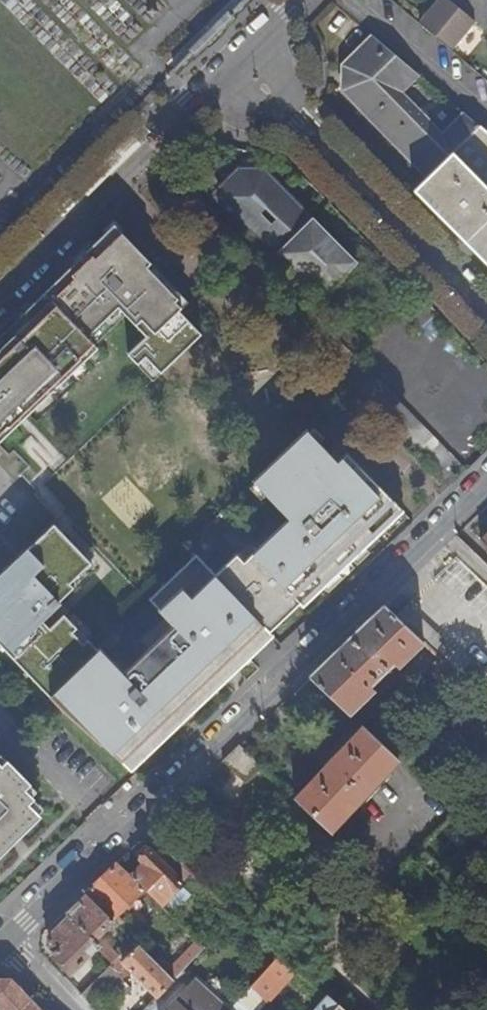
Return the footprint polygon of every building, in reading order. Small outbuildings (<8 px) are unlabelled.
[(415,23),(450,51),(473,23),(445,0),(435,0),(430,6),(415,23)] [(473,23),(486,34),(486,0),(445,0),(473,23)] [(209,44),(223,31),(215,23),(193,46),(194,47),(191,51),(193,53),(194,55),(206,43),(209,44)] [(366,34),(346,59),(359,71),(423,125),(441,140),(442,139),(400,96),(416,76),(366,34)] [(340,91),(427,178),(455,151),(441,140),(423,125),(359,71),(346,59),(341,67),(340,91)] [(455,151),(478,128),(463,115),(442,139),(441,140),(455,151)] [(486,265),(486,136),(478,128),(455,151),(427,178),(414,192),(473,251),(486,265)] [(213,188),(311,294),(351,259),(248,156),(213,188)] [(0,378),(0,384),(43,421),(111,357),(86,337),(117,306),(142,332),(129,347),(146,361),(217,290),(154,228),(0,378)] [(34,430),(43,421),(0,384),(0,463),(34,430)] [(237,553),(216,574),(265,626),(296,596),(300,600),(305,604),(405,509),(349,450),(339,459),(309,427),(255,478),(291,517),(244,561),(237,553)] [(53,525),(11,565),(20,574),(61,534),(53,525)] [(98,652),(64,616),(67,612),(54,598),(89,563),(61,534),(20,574),(11,565),(0,576),(0,648),(35,684),(40,680),(53,693),(98,652)] [(122,674),(99,650),(98,652),(53,693),(49,697),(63,710),(104,740),(106,738),(133,767),(226,679),(222,674),(233,663),(238,668),(274,634),(269,629),(265,626),(216,574),(197,554),(149,599),(173,625),(122,674)] [(296,596),(265,626),(269,629),(300,600),(296,596)] [(408,604),(395,616),(423,644),(441,661),(457,676),(469,664),(408,604)] [(395,616),(384,606),(310,676),(350,714),(375,691),(371,686),(393,664),(398,668),(423,644),(395,616)] [(446,688),(457,676),(441,661),(430,672),(446,688)] [(222,674),(226,679),(238,668),(233,663),(222,674)] [(40,680),(35,684),(48,698),(49,697),(53,693),(40,680)] [(475,693),(486,705),(486,682),(475,693)] [(397,759),(362,726),(295,799),(336,830),(397,759)] [(267,766),(239,745),(223,761),(250,782),(267,766)] [(19,771),(8,760),(3,765),(0,762),(0,853),(39,815),(27,802),(33,796),(24,787),(29,782),(19,771)] [(37,791),(29,782),(24,787),(33,796),(37,791)] [(45,809),(33,796),(27,802),(39,815),(45,809)] [(190,850),(161,820),(149,832),(163,846),(179,862),(190,850)] [(191,874),(179,862),(163,846),(155,853),(150,849),(139,859),(143,863),(130,876),(143,889),(160,905),(191,874)] [(130,876),(117,863),(85,893),(112,920),(143,889),(130,876)] [(112,920),(85,893),(45,931),(49,936),(48,937),(48,945),(55,952),(52,956),(70,973),(99,944),(95,939),(113,921),(112,920)] [(133,941),(120,928),(101,946),(98,950),(111,963),(133,941)] [(176,975),(204,950),(194,939),(167,965),(176,975)] [(110,964),(88,987),(100,999),(122,977),(119,973),(126,967),(156,998),(173,981),(137,946),(121,963),(118,959),(111,966),(110,964)] [(277,958),(231,1009),(252,1009),(261,1000),(266,1005),(294,974),(277,958)] [(146,1009),(147,1009),(229,1009),(194,978),(183,991),(173,981),(156,998),(146,1009)] [(31,1000),(11,979),(0,979),(0,1009),(19,1009),(31,1000)] [(311,1009),(343,1009),(325,994),(320,999),(311,1009)] [(31,1000),(19,1009),(41,1009),(31,1000)]
